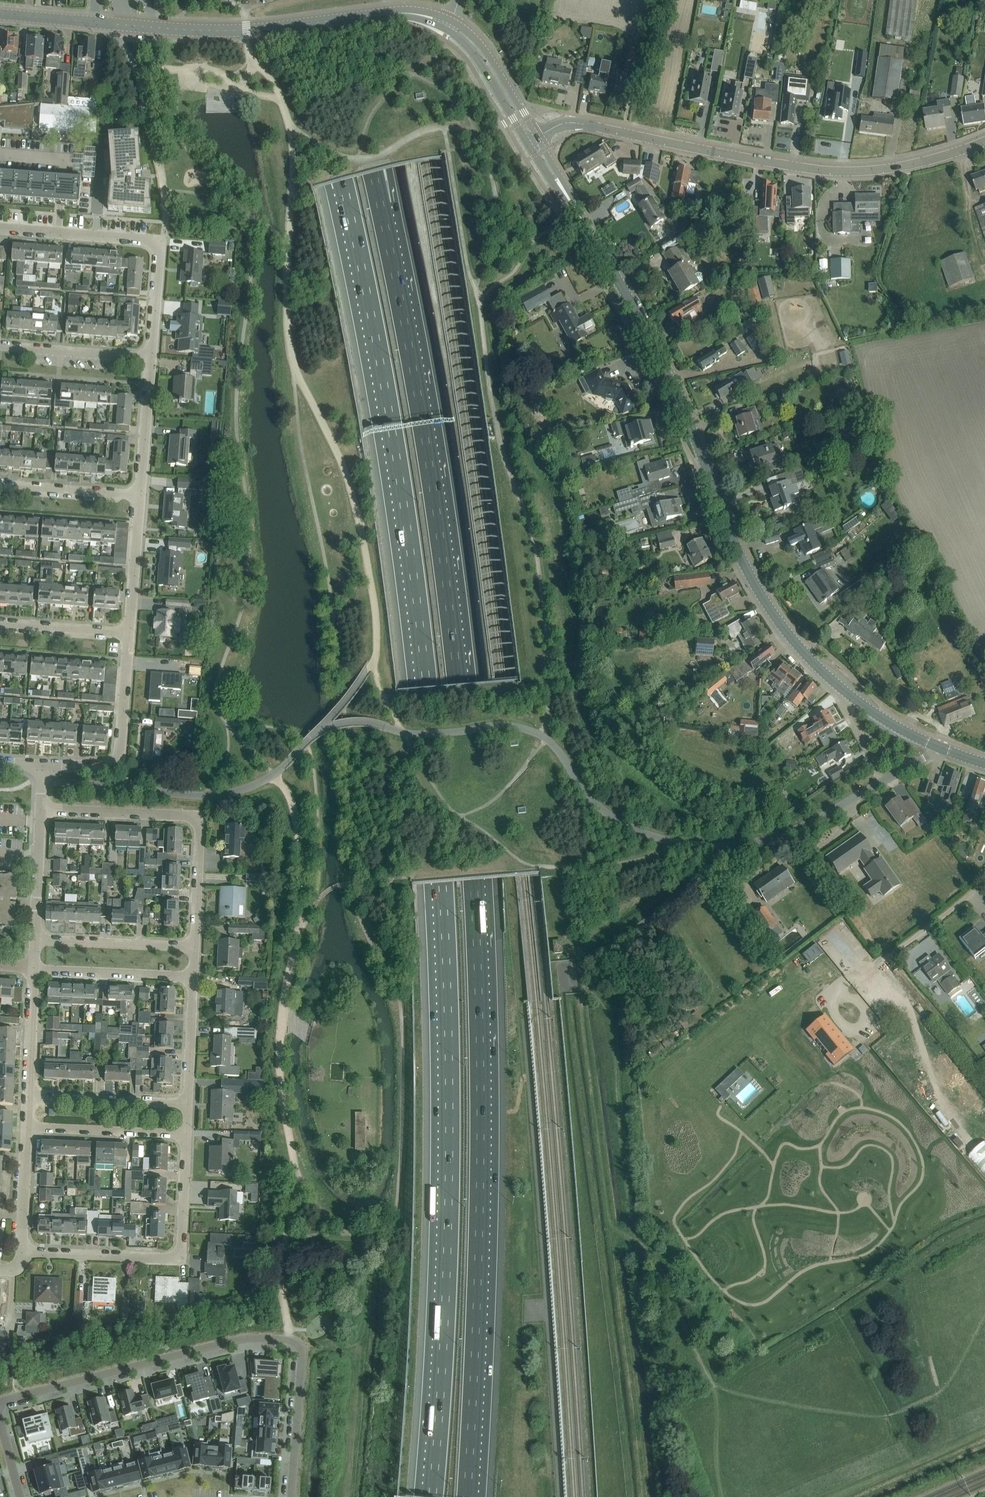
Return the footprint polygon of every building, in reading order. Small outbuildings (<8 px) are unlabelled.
[(916,0),(890,0),(885,36),(911,39),(916,0)] [(18,37),(12,37),(12,35),(4,35),(3,49),(0,48),(0,62),(2,63),(2,53),(10,54),(9,61),(16,61),(16,54),(17,54),(18,37)] [(42,60),(44,39),(42,39),(41,38),(37,37),(36,39),(28,38),(25,68),(33,69),(34,60),(42,60)] [(63,53),(64,46),(62,46),(63,40),(55,40),(54,39),(50,38),(49,39),(48,39),(45,69),(61,70),(62,53),(63,53)] [(93,61),(95,43),(94,43),(92,42),(89,41),(87,42),(82,42),(81,50),(79,50),(78,69),(74,69),(73,78),(84,79),(85,61),(93,61)] [(896,101),(904,48),(880,45),(872,98),(896,101)] [(633,63),(636,50),(628,49),(626,62),(633,63)] [(714,51),(710,72),(719,74),(723,53),(714,51)] [(757,59),(748,57),(744,78),(753,80),(757,59)] [(546,66),(542,82),(567,87),(570,71),(560,69),(561,62),(547,59),(546,66)] [(857,60),(855,76),(863,77),(865,61),(857,60)] [(584,84),(587,64),(578,63),(574,82),(584,84)] [(637,77),(639,66),(625,64),(624,71),(631,72),(631,76),(637,77)] [(784,65),(777,64),(775,82),(782,83),(784,65)] [(604,95),(610,68),(601,66),(598,78),(592,76),(589,92),(604,95)] [(627,100),(630,87),(623,85),(625,75),(618,73),(613,97),(627,100)] [(693,77),(689,101),(690,101),(690,103),(698,104),(699,103),(704,104),(710,75),(704,73),(703,79),(693,77)] [(19,79),(18,90),(25,91),(26,79),(26,74),(19,74),(19,79)] [(67,98),(69,75),(57,74),(55,106),(97,110),(98,101),(90,100),(67,98)] [(805,98),(807,78),(786,76),(781,123),(793,124),(795,106),(796,107),(796,98),(803,99),(803,98),(805,98)] [(961,97),(964,78),(954,77),(951,96),(961,97)] [(730,117),(731,116),(736,117),(743,85),(736,83),(735,89),(726,87),(721,114),(722,114),(722,116),(730,117)] [(98,101),(99,85),(91,84),(90,100),(98,101)] [(769,122),(771,102),(777,102),(778,86),(766,85),(765,101),(755,100),(753,120),(769,122)] [(826,107),(825,118),(841,120),(842,107),(848,108),(851,91),(835,89),(834,96),(828,96),(828,97),(826,97),(825,106),(826,107)] [(911,89),(908,104),(918,105),(921,91),(911,89)] [(966,107),(961,107),(964,125),(984,122),(984,110),(984,104),(976,105),(975,96),(965,97),(966,107)] [(945,127),(944,118),(951,117),(949,100),(937,102),(938,108),(924,110),(927,130),(945,127)] [(4,122),(4,128),(28,130),(32,130),(34,105),(34,104),(0,108),(0,122),(4,122)] [(97,110),(55,106),(40,105),(39,130),(96,134),(97,110)] [(891,136),(894,116),(874,113),(873,118),(861,116),(859,131),(891,136)] [(110,182),(108,210),(118,210),(118,208),(124,208),(123,211),(141,212),(144,212),(144,205),(150,206),(149,198),(150,190),(149,190),(150,186),(148,186),(148,185),(135,184),(135,176),(140,176),(139,155),(138,143),(134,143),(134,136),(134,135),(111,137),(114,178),(115,178),(115,183),(110,182)] [(616,162),(609,150),(608,150),(604,144),(596,149),(595,147),(581,156),(583,158),(575,163),(583,175),(603,163),(606,168),(616,162)] [(643,176),(645,167),(640,166),(640,163),(624,162),(623,174),(634,174),(633,183),(638,180),(643,177),(643,176)] [(655,188),(659,166),(645,164),(645,167),(643,176),(643,177),(655,188)] [(697,185),(699,173),(690,171),(690,170),(677,168),(672,198),(684,200),(686,193),(694,195),(695,185),(697,185)] [(971,176),(977,191),(979,190),(980,193),(984,191),(984,172),(971,176)] [(5,197),(4,200),(13,200),(13,198),(20,198),(19,201),(28,201),(28,199),(35,199),(34,202),(49,203),(49,200),(53,201),(53,204),(55,204),(65,205),(73,205),(73,202),(77,203),(77,205),(79,206),(81,177),(80,178),(79,178),(79,180),(67,179),(57,178),(0,174),(0,196),(5,197)] [(648,196),(638,180),(633,183),(626,187),(630,193),(637,189),(645,203),(639,207),(651,227),(664,220),(649,195),(648,196)] [(614,182),(604,187),(608,196),(619,191),(614,182)] [(775,209),(776,186),(770,185),(770,184),(762,183),(761,201),(768,202),(768,209),(775,209)] [(810,217),(809,190),(792,190),(793,202),(786,203),(786,198),(787,224),(794,224),(794,218),(810,217)] [(855,213),(834,214),(834,234),(850,234),(850,220),(879,219),(879,195),(855,196),(855,213)] [(975,208),(984,236),(984,204),(975,208)] [(768,234),(767,217),(755,217),(756,234),(768,234)] [(680,234),(674,238),(678,244),(684,240),(680,234)] [(224,255),(225,244),(226,244),(227,242),(225,242),(226,241),(210,240),(209,254),(224,255)] [(667,241),(659,245),(664,253),(671,248),(667,241)] [(24,262),(25,246),(20,246),(20,245),(14,244),(14,246),(13,246),(12,262),(17,262),(16,275),(17,275),(17,281),(16,281),(16,286),(22,287),(22,282),(24,262)] [(683,244),(663,256),(673,271),(669,273),(681,294),(698,283),(702,281),(703,278),(701,275),(698,274),(696,275),(697,272),(694,269),(692,268),(689,269),(686,264),(692,260),(683,244)] [(36,263),(37,247),(33,247),(33,246),(27,245),(27,247),(25,246),(24,262),(36,263)] [(48,264),(49,248),(45,248),(45,247),(39,246),(39,248),(37,247),(36,263),(48,264)] [(61,265),(63,249),(57,249),(57,248),(51,247),(51,248),(49,248),(48,264),(61,265)] [(83,267),(84,251),(80,251),(80,249),(74,249),(74,250),(73,250),(72,253),(66,252),(65,265),(71,265),(71,266),(76,267),(75,272),(83,272),(84,267),(83,267)] [(96,268),(97,252),(92,252),(92,250),(86,250),(86,251),(84,251),(83,267),(84,267),(96,268)] [(107,275),(109,253),(104,253),(104,251),(98,251),(98,252),(97,252),(96,268),(95,274),(107,275)] [(122,254),(117,254),(117,252),(111,252),(111,253),(109,253),(107,275),(120,276),(120,269),(122,259),(122,254)] [(200,283),(202,253),(185,252),(184,267),(185,267),(184,273),(182,273),(181,282),(190,283),(190,286),(198,286),(198,283),(200,283)] [(851,256),(837,256),(837,267),(851,267),(851,256)] [(129,260),(122,259),(120,269),(128,269),(126,289),(127,289),(127,295),(139,296),(140,290),(141,290),(143,260),(129,259),(129,260)] [(770,277),(757,280),(760,291),(772,288),(770,277)] [(756,282),(745,285),(747,292),(758,289),(756,282)] [(594,327),(588,316),(578,321),(569,304),(567,305),(561,293),(550,299),(543,287),(520,299),(527,312),(547,301),(553,312),(552,312),(553,313),(550,315),(553,321),(556,319),(567,337),(564,338),(568,346),(582,339),(580,335),(594,327)] [(34,297),(35,291),(21,290),(21,296),(22,296),(21,301),(24,301),(25,296),(34,297)] [(749,298),(751,305),(761,302),(759,295),(749,298)] [(689,314),(701,307),(695,297),(668,313),(674,323),(676,322),(679,327),(692,320),(689,314)] [(139,306),(139,300),(127,299),(126,305),(124,321),(117,320),(117,323),(116,333),(123,334),(123,335),(137,336),(139,306)] [(230,309),(231,302),(219,301),(218,308),(230,309)] [(178,316),(176,339),(179,340),(178,352),(193,353),(192,359),(215,360),(215,354),(215,353),(215,352),(215,351),(214,351),(214,350),(213,350),(213,349),(212,349),(211,349),(201,348),(199,345),(199,343),(197,343),(198,333),(199,318),(197,318),(198,306),(185,305),(184,316),(178,316)] [(18,331),(20,315),(21,308),(13,307),(12,314),(8,314),(6,330),(12,330),(12,332),(18,332),(18,331)] [(43,333),(44,317),(45,317),(45,310),(33,309),(32,316),(31,332),(36,332),(36,334),(42,334),(42,333),(43,333)] [(31,332),(32,316),(20,315),(18,331),(24,331),(24,333),(30,333),(30,332),(31,332)] [(57,318),(45,317),(44,317),(43,333),(48,333),(48,335),(55,335),(55,334),(56,334),(56,331),(62,332),(63,319),(57,319),(57,318)] [(78,336),(79,320),(67,319),(66,335),(71,335),(71,337),(77,337),(78,336)] [(90,337),(92,321),(79,320),(78,336),(84,336),(83,338),(90,338),(90,337)] [(102,338),(104,322),(92,321),(90,337),(96,337),(96,339),(102,339),(102,338)] [(116,333),(117,323),(104,322),(102,338),(108,338),(108,340),(114,340),(114,339),(115,339),(116,333)] [(757,332),(746,339),(754,351),(765,344),(757,332)] [(747,350),(744,345),(743,346),(739,340),(731,344),(738,356),(747,350)] [(719,361),(717,358),(727,353),(722,345),(697,361),(703,371),(719,361)] [(841,352),(843,365),(851,364),(850,351),(841,352)] [(175,373),(173,401),(179,402),(179,403),(182,403),(182,402),(194,403),(196,379),(197,371),(202,372),(202,376),(211,377),(212,368),(214,369),(215,360),(192,359),(191,359),(190,374),(175,373)] [(754,368),(753,368),(741,375),(741,373),(714,389),(720,400),(735,391),(733,387),(745,380),(748,386),(760,379),(754,368)] [(637,406),(629,392),(628,392),(626,387),(626,386),(605,381),(604,382),(599,371),(580,381),(587,394),(595,390),(603,392),(602,397),(605,397),(606,400),(608,402),(611,401),(613,399),(615,400),(622,413),(637,406)] [(13,403),(14,382),(10,381),(10,380),(4,379),(3,381),(2,381),(0,403),(13,404),(13,403)] [(26,399),(27,383),(22,382),(22,381),(16,380),(16,382),(14,382),(13,403),(25,404),(26,399)] [(37,400),(39,384),(34,383),(34,382),(28,381),(28,383),(27,383),(26,399),(37,400)] [(40,384),(39,384),(37,400),(38,400),(37,406),(50,407),(51,401),(52,385),(46,384),(47,383),(40,382),(40,384)] [(73,403),(74,387),(69,386),(69,385),(63,384),(63,386),(62,386),(62,388),(55,388),(54,407),(72,409),(73,403)] [(85,403),(86,388),(81,387),(81,386),(75,385),(75,387),(74,387),(73,403),(85,403)] [(97,404),(98,389),(94,388),(94,387),(88,386),(87,388),(86,388),(85,403),(97,404)] [(110,406),(110,404),(111,396),(111,390),(106,389),(106,388),(100,387),(100,389),(98,389),(97,404),(110,406)] [(118,396),(111,396),(110,404),(117,405),(116,425),(108,424),(108,431),(116,431),(129,432),(129,426),(130,426),(132,396),(132,395),(131,394),(127,394),(126,395),(126,396),(118,395),(118,396)] [(208,412),(218,412),(218,394),(208,394),(208,412)] [(756,432),(752,421),(758,419),(755,407),(738,413),(740,418),(733,421),(739,438),(756,432)] [(651,442),(650,435),(646,422),(629,426),(628,420),(611,425),(615,439),(623,436),(626,447),(644,442),(644,444),(651,442)] [(11,427),(0,426),(0,442),(1,442),(2,431),(10,432),(11,427)] [(195,432),(181,431),(180,437),(171,436),(168,464),(176,465),(176,466),(179,466),(179,465),(187,465),(189,438),(195,439),(195,432)] [(128,443),(128,437),(108,435),(107,441),(114,442),(113,461),(106,461),(105,470),(112,471),(112,472),(126,473),(129,443),(128,443)] [(601,459),(619,454),(616,444),(598,449),(601,459)] [(784,465),(778,444),(750,453),(755,468),(765,465),(767,471),(784,465)] [(20,469),(21,453),(22,453),(22,447),(10,446),(9,452),(8,468),(13,469),(13,470),(19,471),(19,469),(20,469)] [(9,452),(0,451),(0,467),(1,468),(1,469),(7,470),(7,468),(8,468),(9,452)] [(32,470),(33,454),(22,453),(21,453),(20,469),(25,470),(25,471),(31,472),(32,470)] [(46,455),(33,454),(32,470),(38,471),(38,472),(44,473),(44,471),(45,471),(45,469),(51,469),(53,457),(46,456),(46,455)] [(68,473),(69,457),(56,456),(55,472),(60,472),(60,474),(67,474),(67,473),(68,473)] [(596,462),(594,456),(581,459),(583,466),(596,462)] [(80,474),(81,458),(69,457),(68,473),(73,473),(72,475),(79,475),(79,474),(80,474)] [(92,475),(93,459),(81,458),(80,474),(85,474),(85,476),(91,477),(91,475),(92,475)] [(105,470),(106,461),(106,460),(93,459),(92,475),(97,475),(97,477),(103,478),(103,476),(105,476),(105,470)] [(669,477),(667,470),(669,469),(667,462),(665,462),(651,466),(650,461),(644,463),(646,467),(644,468),(650,486),(630,492),(633,499),(662,490),(659,480),(669,477)] [(804,481),(802,476),(800,468),(779,475),(782,483),(769,488),(772,498),(770,499),(775,511),(796,503),(793,495),(799,493),(796,485),(804,481)] [(194,489),(195,480),(178,478),(178,488),(194,489)] [(658,506),(655,494),(639,499),(639,498),(612,506),(615,514),(631,509),(632,514),(643,510),(647,526),(681,515),(678,507),(681,506),(679,499),(658,506)] [(181,513),(183,496),(165,495),(163,521),(173,522),(172,526),(186,527),(187,513),(181,513)] [(607,507),(599,510),(600,516),(609,513),(607,507)] [(13,536),(14,518),(2,517),(1,535),(13,536)] [(821,548),(812,528),(823,525),(820,517),(808,520),(809,524),(796,530),(799,536),(787,541),(790,547),(802,541),(807,553),(806,554),(821,548)] [(25,537),(27,519),(14,518),(13,536),(25,537)] [(37,541),(38,529),(39,520),(27,519),(25,537),(25,540),(37,541)] [(622,530),(641,527),(640,519),(621,522),(622,530)] [(855,530),(864,524),(860,519),(851,525),(855,530)] [(53,540),(55,522),(43,521),(41,539),(53,540)] [(66,541),(67,523),(55,522),(53,540),(66,541)] [(77,542),(79,524),(67,523),(66,541),(77,542)] [(90,543),(91,525),(79,524),(77,542),(90,543)] [(102,544),(104,526),(91,525),(90,543),(102,544)] [(115,545),(115,539),(116,533),(116,528),(116,527),(104,526),(102,544),(115,545)] [(781,540),(778,531),(766,535),(768,544),(781,540)] [(675,546),(673,538),(658,542),(660,550),(675,546)] [(170,539),(169,547),(169,554),(161,553),(161,564),(161,567),(159,567),(158,586),(177,587),(178,576),(178,574),(178,568),(181,568),(182,555),(176,554),(176,547),(189,548),(190,541),(170,539)] [(711,559),(701,539),(686,546),(690,554),(688,555),(694,568),(711,559)] [(829,550),(813,557),(816,565),(832,559),(833,558),(829,550)] [(199,553),(199,567),(209,567),(209,553),(199,553)] [(814,576),(805,582),(812,592),(813,591),(821,603),(820,603),(820,604),(835,593),(840,590),(825,569),(835,565),(832,559),(811,568),(814,576)] [(852,571),(860,572),(861,563),(853,562),(852,571)] [(710,585),(709,573),(674,577),(675,589),(710,585)] [(47,578),(46,586),(39,585),(38,601),(38,604),(50,605),(52,586),(52,578),(47,578)] [(38,601),(39,585),(40,580),(34,579),(33,589),(21,588),(20,606),(32,607),(33,600),(38,601)] [(729,615),(726,608),(731,605),(730,605),(728,606),(727,605),(728,602),(727,600),(738,594),(732,582),(716,591),(717,593),(711,596),(710,601),(711,605),(704,608),(712,624),(729,615)] [(93,603),(94,590),(95,587),(89,586),(88,589),(82,589),(82,584),(77,583),(76,588),(75,607),(87,608),(88,603),(93,603)] [(9,587),(0,586),(0,604),(7,605),(9,587)] [(62,606),(63,587),(52,586),(50,605),(62,606)] [(20,606),(21,588),(9,587),(7,605),(20,606)] [(75,607),(76,588),(63,587),(62,606),(75,607)] [(105,612),(107,591),(94,590),(93,603),(93,608),(101,609),(100,612),(105,612)] [(122,602),(123,593),(119,593),(119,592),(107,591),(105,612),(110,613),(110,610),(118,610),(118,602),(122,602)] [(175,613),(174,613),(175,607),(187,608),(188,602),(167,600),(167,607),(168,607),(168,613),(158,612),(158,619),(155,619),(154,628),(157,628),(156,636),(174,638),(175,632),(178,632),(179,621),(174,620),(175,613)] [(870,608),(860,602),(857,607),(866,613),(870,608)] [(869,622),(852,611),(845,621),(842,619),(839,623),(867,642),(880,651),(885,644),(881,641),(882,639),(874,633),(876,629),(874,627),(876,624),(870,620),(869,622)] [(761,634),(753,619),(742,625),(739,620),(725,628),(725,629),(722,631),(725,637),(729,634),(731,639),(738,636),(747,652),(760,644),(756,637),(761,634)] [(643,632),(643,641),(653,642),(653,632),(643,632)] [(713,656),(714,640),(697,638),(695,655),(713,656)] [(760,665),(774,654),(768,645),(757,654),(756,653),(727,671),(722,674),(730,684),(735,681),(736,682),(753,669),(756,670),(760,667),(760,665)] [(14,675),(15,657),(3,656),(2,674),(14,675)] [(28,658),(15,657),(14,675),(27,676),(28,658)] [(43,677),(44,659),(32,658),(30,676),(43,677)] [(55,678),(56,660),(44,659),(43,677),(55,678)] [(67,679),(68,661),(56,660),(55,678),(67,679)] [(201,676),(201,667),(202,661),(191,660),(191,666),(189,666),(189,675),(201,676)] [(79,680),(80,662),(68,661),(67,679),(79,680)] [(92,681),(93,663),(80,662),(79,680),(92,681)] [(103,682),(104,678),(104,672),(105,666),(105,664),(93,663),(92,681),(103,682)] [(776,690),(792,670),(783,663),(778,669),(774,665),(762,680),(776,690)] [(792,688),(801,676),(792,670),(776,690),(783,695),(790,686),(792,688)] [(167,673),(167,674),(167,676),(162,675),(162,674),(151,673),(149,701),(160,702),(161,688),(181,689),(182,674),(181,674),(167,673)] [(816,698),(811,695),(816,688),(807,681),(803,687),(800,684),(795,691),(787,701),(797,708),(804,698),(812,704),(816,698)] [(957,697),(951,681),(942,685),(948,701),(957,697)] [(723,692),(715,696),(719,704),(727,700),(723,692)] [(976,714),(968,696),(938,709),(945,726),(976,714)] [(178,713),(177,720),(197,721),(198,701),(191,701),(190,714),(178,713)] [(781,705),(775,713),(780,717),(786,709),(781,705)] [(769,715),(763,710),(760,713),(760,721),(761,721),(769,715)] [(830,727),(834,724),(827,710),(813,718),(816,722),(811,725),(813,727),(809,730),(807,726),(797,731),(805,745),(818,737),(824,748),(837,738),(830,727)] [(27,736),(28,723),(28,720),(10,718),(10,725),(8,743),(21,744),(22,736),(27,736)] [(185,721),(179,721),(156,719),(156,727),(179,729),(179,728),(185,728),(185,721)] [(760,721),(742,720),(741,732),(759,733),(760,721)] [(40,742),(41,724),(28,723),(27,736),(27,741),(40,742)] [(10,725),(0,724),(0,742),(8,743),(10,725)] [(51,743),(53,725),(41,724),(40,742),(51,743)] [(82,740),(83,727),(83,724),(78,724),(78,727),(65,726),(64,744),(76,745),(77,740),(82,740)] [(64,744),(65,726),(53,725),(51,743),(64,744)] [(96,728),(94,746),(107,747),(108,730),(102,729),(102,726),(96,726),(96,728)] [(94,746),(96,728),(83,727),(82,740),(82,745),(94,746)] [(801,740),(791,727),(776,740),(786,752),(801,740)] [(163,734),(147,733),(145,747),(146,747),(146,750),(143,750),(143,752),(144,752),(143,760),(161,762),(163,734)] [(837,763),(851,754),(844,742),(816,758),(820,766),(835,759),(837,763)] [(833,780),(844,774),(840,766),(829,773),(833,780)] [(949,813),(958,784),(961,775),(950,771),(947,779),(941,777),(938,785),(944,787),(940,799),(942,800),(939,810),(949,813)] [(963,821),(974,824),(982,798),(984,790),(984,782),(976,780),(968,806),(963,821)] [(930,795),(933,783),(926,781),(922,793),(930,795)] [(765,784),(754,793),(759,798),(769,789),(765,784)] [(928,822),(915,805),(909,810),(900,798),(893,803),(894,804),(889,809),(888,807),(887,808),(901,827),(913,818),(920,827),(928,822)] [(272,819),(261,818),(261,827),(271,828),(272,819)] [(68,844),(69,825),(56,825),(55,844),(68,844)] [(80,845),(81,826),(69,825),(68,844),(80,845)] [(223,849),(222,857),(239,858),(239,842),(246,842),(246,835),(246,826),(226,825),(225,849),(224,849),(224,850),(223,849)] [(92,845),(93,826),(81,826),(80,845),(92,845)] [(104,827),(93,826),(92,845),(103,846),(104,827)] [(128,847),(129,828),(123,828),(123,826),(116,826),(116,827),(115,847),(128,847)] [(141,828),(140,828),(140,827),(134,826),(134,828),(129,828),(128,847),(140,848),(140,837),(141,838),(141,836),(140,836),(141,828)] [(163,841),(168,842),(168,843),(181,843),(182,830),(168,830),(164,829),(163,841)] [(899,885),(881,858),(876,862),(869,852),(871,851),(860,834),(827,857),(838,874),(860,859),(865,855),(872,865),(866,869),(865,870),(873,881),(865,887),(872,897),(880,891),(883,896),(899,885)] [(181,855),(181,843),(168,843),(168,842),(163,841),(158,841),(158,847),(164,848),(164,853),(157,853),(157,860),(175,861),(175,854),(181,855)] [(174,866),(175,861),(157,860),(157,866),(163,866),(162,879),(180,879),(180,866),(174,866)] [(109,876),(109,864),(103,863),(103,870),(91,869),(90,875),(109,876)] [(127,870),(127,877),(146,877),(146,865),(139,865),(139,870),(127,870)] [(779,893),(777,889),(791,880),(781,866),(773,872),(754,885),(767,903),(780,893),(779,893)] [(247,874),(246,881),(259,882),(271,882),(272,876),(260,875),(247,874)] [(108,888),(109,876),(90,875),(90,880),(96,880),(96,879),(103,879),(102,894),(108,894),(108,888)] [(5,926),(5,928),(14,929),(16,908),(17,897),(18,876),(9,876),(9,878),(0,877),(0,926),(5,926)] [(179,884),(180,879),(162,879),(162,890),(157,890),(145,889),(145,895),(157,896),(157,895),(163,896),(164,890),(179,891),(179,890),(181,890),(182,889),(182,886),(181,884),(179,884)] [(247,889),(221,888),(220,910),(227,910),(227,916),(245,917),(247,889)] [(144,901),(145,895),(145,889),(137,889),(134,900),(126,900),(124,924),(136,925),(136,922),(142,922),(143,913),(144,901)] [(124,924),(126,900),(124,900),(122,896),(119,900),(107,899),(106,909),(112,909),(112,916),(111,916),(111,918),(112,918),(112,924),(124,924)] [(178,915),(179,902),(161,901),(161,914),(178,915)] [(46,912),(45,921),(51,921),(65,922),(66,902),(65,902),(65,903),(52,902),(46,902),(46,912)] [(76,922),(77,903),(66,902),(65,922),(76,922)] [(94,902),(90,902),(88,902),(88,903),(89,903),(89,923),(100,923),(100,905),(94,905),(94,902)] [(89,903),(88,903),(77,903),(76,922),(89,923),(89,903)] [(777,926),(764,906),(751,915),(755,922),(752,924),(757,931),(760,929),(769,942),(778,936),(772,929),(777,926)] [(177,927),(178,915),(161,914),(155,913),(155,919),(165,920),(164,926),(165,926),(165,931),(172,931),(172,926),(177,927)] [(265,927),(259,927),(230,926),(230,933),(252,934),(252,940),(265,940),(265,927)] [(983,936),(975,926),(970,930),(970,929),(969,930),(970,930),(965,934),(964,933),(964,934),(965,935),(960,938),(975,959),(976,958),(975,957),(984,949),(984,934),(983,936)] [(239,941),(219,940),(218,948),(220,948),(219,958),(218,957),(218,967),(238,968),(239,958),(237,958),(237,948),(239,948),(239,941)] [(561,941),(553,942),(554,953),(562,952),(561,941)] [(824,953),(816,943),(802,955),(809,964),(824,953)] [(930,955),(920,963),(923,967),(934,983),(938,980),(948,994),(967,1018),(976,1011),(958,987),(960,986),(953,976),(954,975),(939,955),(933,959),(930,955)] [(239,979),(239,986),(254,986),(253,989),(268,990),(268,980),(254,979),(239,979)] [(969,979),(965,982),(969,988),(974,985),(969,979)] [(2,981),(1,998),(13,999),(12,1003),(22,1003),(22,988),(14,988),(15,982),(2,981)] [(61,1004),(62,984),(49,984),(48,1003),(61,1004)] [(72,1004),(73,985),(62,984),(61,1004),(72,1004)] [(85,1005),(86,986),(73,985),(72,1004),(85,1005)] [(86,986),(85,1005),(89,1005),(96,1005),(97,986),(86,986)] [(121,1012),(122,987),(109,987),(109,993),(103,993),(102,1007),(115,1008),(115,1012),(120,1012),(121,1012)] [(134,988),(122,987),(121,1012),(120,1012),(120,1015),(126,1015),(126,1001),(133,1001),(134,988)] [(150,989),(146,989),(140,988),(140,1000),(149,1001),(150,989)] [(175,989),(161,989),(161,995),(154,995),(154,1001),(155,1001),(174,1002),(175,989)] [(234,992),(218,991),(217,1003),(216,1003),(215,1015),(223,1015),(223,1016),(226,1016),(226,1015),(231,1016),(232,1003),(234,1003),(234,992)] [(174,1014),(174,1002),(155,1001),(155,1013),(174,1014)] [(819,1019),(806,1030),(814,1040),(817,1038),(829,1053),(826,1055),(834,1065),(853,1050),(825,1015),(819,1019)] [(19,1018),(0,1016),(0,1023),(19,1024),(19,1018)] [(151,1018),(151,1023),(155,1023),(155,1024),(154,1037),(173,1037),(173,1024),(163,1024),(163,1019),(151,1018)] [(867,1036),(856,1023),(849,1029),(859,1042),(867,1036)] [(132,1024),(132,1027),(120,1027),(119,1035),(138,1036),(138,1035),(138,1029),(139,1024),(132,1024)] [(229,1066),(230,1037),(239,1038),(239,1035),(249,1036),(249,1040),(256,1041),(256,1029),(224,1028),(224,1037),(215,1037),(214,1058),(212,1057),(211,1057),(211,1066),(221,1067),(220,1075),(239,1076),(240,1067),(229,1066)] [(16,1030),(0,1029),(0,1041),(15,1042),(16,1030)] [(138,1048),(138,1036),(119,1035),(119,1040),(119,1043),(129,1043),(128,1059),(137,1059),(137,1053),(138,1048)] [(172,1049),(173,1037),(154,1037),(154,1048),(172,1049)] [(15,1042),(0,1041),(0,1053),(15,1054),(15,1042)] [(15,1054),(0,1053),(0,1066),(14,1067),(15,1054)] [(86,1059),(86,1062),(82,1061),(81,1080),(93,1081),(94,1062),(94,1060),(92,1058),(88,1058),(86,1059)] [(57,1079),(58,1060),(46,1059),(45,1079),(57,1079)] [(152,1059),(151,1071),(171,1072),(172,1060),(152,1059)] [(69,1080),(70,1060),(58,1060),(57,1079),(69,1080)] [(81,1080),(82,1061),(70,1060),(69,1080),(81,1080)] [(118,1068),(118,1063),(112,1063),(112,1068),(106,1068),(105,1081),(118,1082),(119,1068),(118,1068)] [(130,1063),(119,1063),(118,1063),(118,1068),(119,1068),(118,1082),(130,1082),(130,1063)] [(14,1067),(0,1066),(0,1079),(14,1079),(14,1067)] [(738,1068),(715,1089),(725,1100),(730,1095),(726,1091),(744,1074),(738,1068)] [(171,1077),(171,1072),(151,1071),(142,1070),(136,1070),(136,1086),(142,1086),(142,1075),(151,1075),(151,1077),(158,1077),(157,1083),(166,1084),(166,1086),(173,1086),(173,1077),(171,1077)] [(14,1079),(0,1079),(0,1091),(13,1092),(14,1079)] [(254,1082),(231,1081),(231,1091),(254,1091),(254,1082)] [(13,1092),(0,1091),(0,1104),(13,1105),(13,1092)] [(233,1092),(212,1091),(211,1120),(230,1121),(231,1107),(232,1107),(233,1092)] [(0,1113),(0,1125),(12,1125),(12,1113),(0,1113)] [(367,1113),(357,1113),(356,1150),(366,1150),(367,1113)] [(12,1125),(0,1125),(0,1137),(11,1138),(12,1125)] [(210,1147),(209,1171),(221,1172),(222,1166),(234,1166),(235,1147),(240,1147),(240,1144),(240,1140),(261,1141),(261,1132),(243,1131),(234,1131),(234,1140),(222,1140),(222,1147),(210,1147)] [(11,1138),(0,1137),(0,1150),(11,1151),(11,1138)] [(37,1151),(36,1165),(42,1165),(42,1158),(48,1159),(48,1163),(53,1163),(54,1163),(54,1155),(53,1155),(54,1142),(42,1141),(42,1151),(37,1151)] [(114,1158),(114,1145),(102,1144),(102,1145),(97,1145),(97,1141),(96,1164),(114,1165),(114,1158)] [(65,1156),(66,1142),(54,1142),(53,1155),(54,1155),(65,1156)] [(77,1156),(78,1143),(66,1142),(65,1156),(77,1156)] [(968,1156),(984,1176),(984,1142),(968,1156)] [(77,1156),(77,1163),(83,1163),(89,1164),(90,1157),(90,1143),(78,1143),(77,1156)] [(127,1145),(114,1145),(114,1158),(126,1159),(127,1145)] [(168,1147),(155,1146),(154,1158),(167,1159),(168,1147)] [(167,1171),(167,1159),(154,1158),(150,1158),(149,1170),(167,1171)] [(166,1193),(167,1181),(148,1180),(148,1186),(144,1186),(144,1192),(166,1193)] [(246,1184),(245,1193),(258,1194),(258,1185),(246,1184)] [(131,1202),(131,1192),(125,1191),(113,1190),(112,1197),(125,1198),(124,1203),(130,1203),(131,1202)] [(221,1191),(221,1192),(209,1192),(208,1206),(214,1207),(216,1207),(217,1205),(221,1205),(220,1219),(238,1220),(238,1204),(236,1204),(236,1192),(221,1191)] [(165,1205),(166,1193),(144,1192),(142,1192),(142,1198),(152,1198),(152,1204),(165,1205)] [(63,1215),(62,1234),(73,1235),(74,1215),(75,1209),(70,1209),(70,1215),(63,1215)] [(92,1232),(93,1212),(87,1211),(87,1215),(74,1215),(73,1235),(86,1235),(87,1231),(92,1232)] [(110,1236),(111,1216),(100,1216),(100,1212),(93,1212),(92,1232),(99,1232),(99,1236),(110,1236)] [(146,1220),(146,1226),(164,1227),(165,1220),(167,1220),(167,1215),(165,1215),(165,1214),(152,1213),(151,1220),(146,1220)] [(62,1234),(63,1215),(51,1214),(51,1215),(51,1220),(50,1220),(49,1234),(62,1234)] [(51,1215),(39,1215),(39,1220),(33,1220),(32,1228),(38,1229),(38,1233),(49,1234),(50,1220),(51,1220),(51,1215)] [(129,1237),(130,1225),(123,1225),(124,1217),(111,1216),(110,1236),(129,1237)] [(164,1238),(164,1227),(146,1226),(146,1238),(164,1238)] [(205,1259),(204,1273),(208,1273),(208,1276),(225,1277),(226,1256),(224,1256),(224,1244),(230,1245),(230,1235),(211,1234),(210,1244),(208,1244),(208,1243),(207,1255),(207,1259),(205,1259)] [(178,1293),(179,1278),(156,1277),(156,1287),(156,1302),(177,1303),(177,1308),(187,1305),(187,1303),(188,1294),(187,1294),(178,1293)] [(115,1304),(116,1279),(93,1278),(93,1288),(93,1302),(115,1304)] [(60,1303),(61,1280),(36,1279),(36,1302),(60,1303)] [(199,1294),(200,1279),(189,1279),(188,1289),(187,1294),(188,1294),(187,1303),(205,1304),(206,1295),(199,1294)] [(82,1324),(83,1304),(76,1303),(75,1324),(82,1324)] [(39,1326),(39,1314),(27,1313),(27,1325),(39,1326)] [(21,1341),(35,1342),(35,1328),(21,1327),(21,1341)] [(279,1398),(282,1365),(278,1365),(278,1363),(276,1363),(266,1362),(254,1361),(254,1363),(250,1363),(251,1376),(253,1377),(270,1378),(268,1397),(278,1398),(279,1398)] [(225,1367),(218,1369),(224,1394),(240,1390),(241,1394),(248,1392),(245,1379),(238,1381),(234,1367),(226,1369),(225,1367)] [(215,1396),(210,1377),(204,1379),(202,1373),(185,1378),(187,1387),(191,1386),(193,1394),(191,1394),(193,1403),(209,1399),(209,1398),(215,1396)] [(175,1386),(173,1380),(152,1386),(156,1401),(177,1395),(178,1398),(184,1397),(180,1385),(175,1386)] [(151,1408),(148,1394),(134,1398),(133,1391),(119,1395),(125,1416),(138,1412),(144,1410),(151,1408)] [(118,1422),(115,1411),(108,1413),(104,1398),(88,1403),(94,1426),(110,1422),(110,1424),(118,1422)] [(277,1419),(278,1406),(260,1405),(259,1417),(277,1419)] [(246,1406),(245,1406),(237,1408),(237,1415),(242,1416),(245,1416),(246,1406)] [(56,1411),(61,1431),(69,1429),(71,1437),(85,1433),(81,1418),(74,1420),(71,1407),(56,1411)] [(234,1412),(222,1415),(221,1417),(221,1422),(233,1423),(234,1412)] [(36,1418),(35,1416),(23,1419),(23,1420),(22,1421),(27,1438),(28,1437),(28,1438),(52,1433),(52,1432),(48,1415),(36,1418)] [(177,1415),(163,1418),(165,1427),(167,1426),(179,1423),(177,1415)] [(276,1430),(277,1419),(259,1417),(258,1429),(276,1430)] [(163,1419),(155,1421),(155,1423),(157,1429),(165,1427),(163,1419)] [(157,1429),(155,1429),(156,1435),(168,1432),(167,1426),(165,1427),(157,1429)] [(121,1429),(115,1431),(117,1438),(123,1437),(121,1429)] [(275,1442),(276,1430),(258,1429),(257,1441),(275,1442)] [(251,1453),(251,1459),(255,1459),(261,1459),(268,1460),(268,1454),(274,1455),(275,1442),(257,1441),(252,1440),(251,1453)] [(195,1442),(193,1465),(205,1466),(207,1448),(207,1443),(195,1442)] [(207,1448),(205,1466),(206,1466),(217,1467),(219,1444),(218,1449),(207,1448),(208,1443),(207,1443),(207,1448)] [(230,1468),(232,1445),(219,1444),(217,1467),(218,1467),(230,1468)] [(190,1468),(184,1445),(172,1448),(178,1471),(190,1468)] [(161,1451),(167,1474),(178,1471),(172,1448),(172,1449),(173,1454),(163,1457),(161,1451)] [(76,1450),(66,1452),(68,1460),(78,1457),(76,1450)] [(161,1451),(149,1454),(155,1477),(167,1474),(161,1451)] [(48,1468),(34,1471),(37,1482),(62,1476),(59,1465),(60,1465),(58,1458),(61,1458),(60,1454),(47,1457),(48,1461),(46,1462),(48,1468)] [(143,1480),(155,1477),(149,1454),(149,1455),(150,1460),(139,1463),(143,1480)] [(85,1458),(78,1459),(82,1473),(82,1475),(89,1473),(85,1458)] [(128,1484),(124,1466),(123,1462),(111,1465),(111,1466),(111,1467),(112,1467),(112,1469),(117,1487),(128,1484)] [(140,1481),(136,1463),(124,1466),(128,1484),(129,1484),(140,1481)] [(117,1487),(112,1469),(112,1467),(111,1467),(100,1470),(100,1472),(105,1490),(116,1487),(117,1487)] [(105,1490),(100,1472),(89,1475),(93,1493),(105,1490)] [(65,1488),(62,1476),(37,1482),(40,1494),(54,1491),(55,1496),(68,1493),(66,1487),(65,1488)] [(253,1491),(254,1479),(236,1477),(235,1490),(253,1491)] [(270,1493),(271,1480),(254,1479),(253,1491),(269,1492),(270,1493)]
